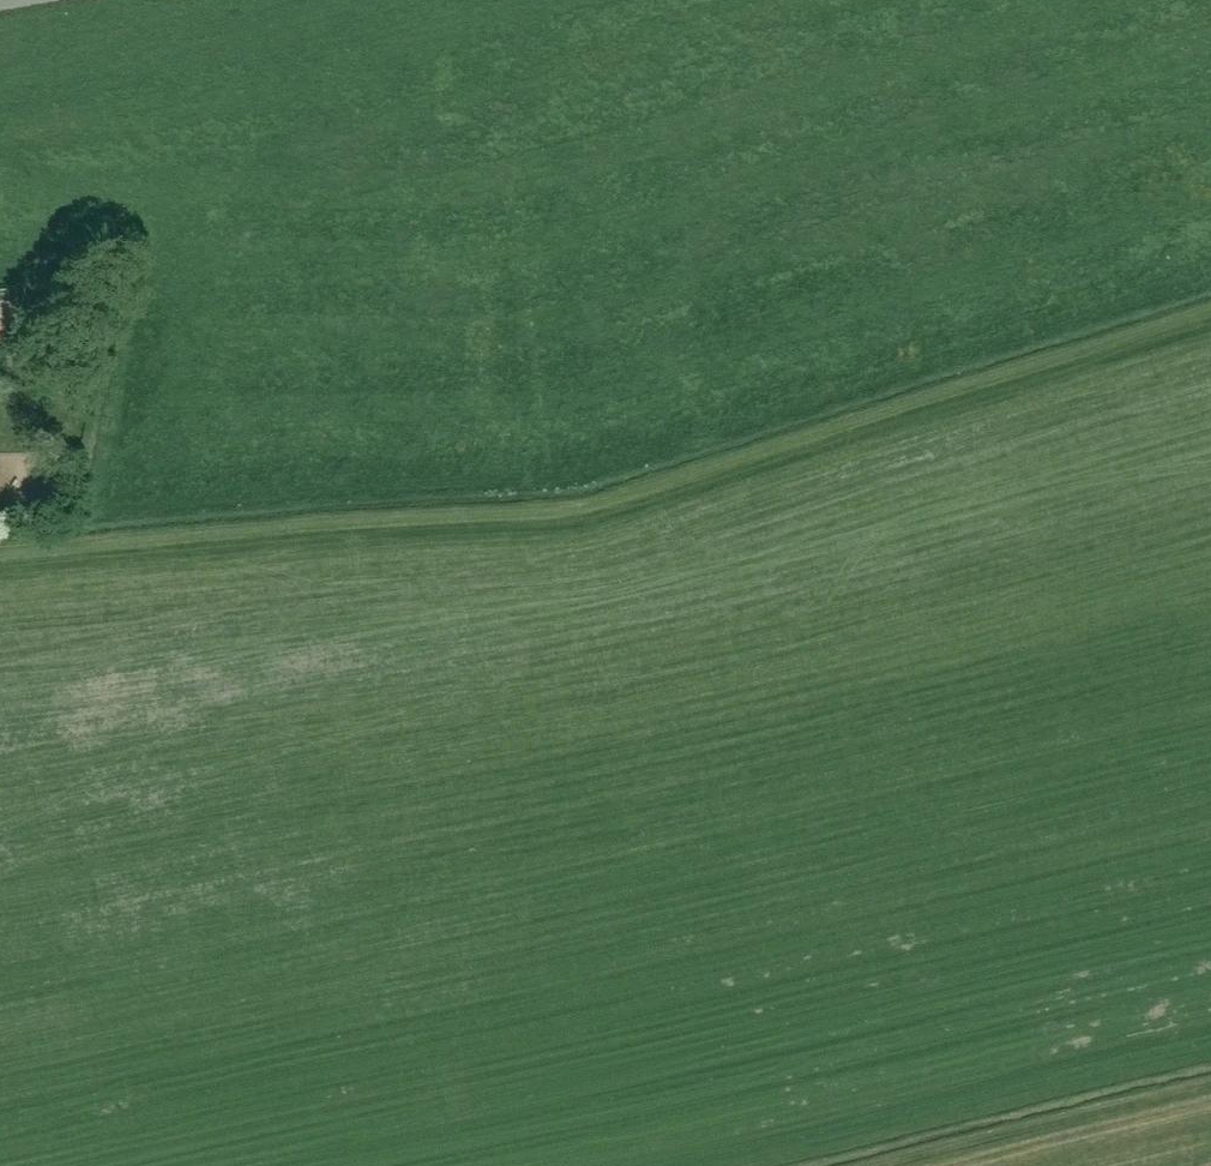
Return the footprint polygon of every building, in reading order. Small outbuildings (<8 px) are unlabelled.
[(33,589),(53,583),(49,572),(29,578),(33,589)]
